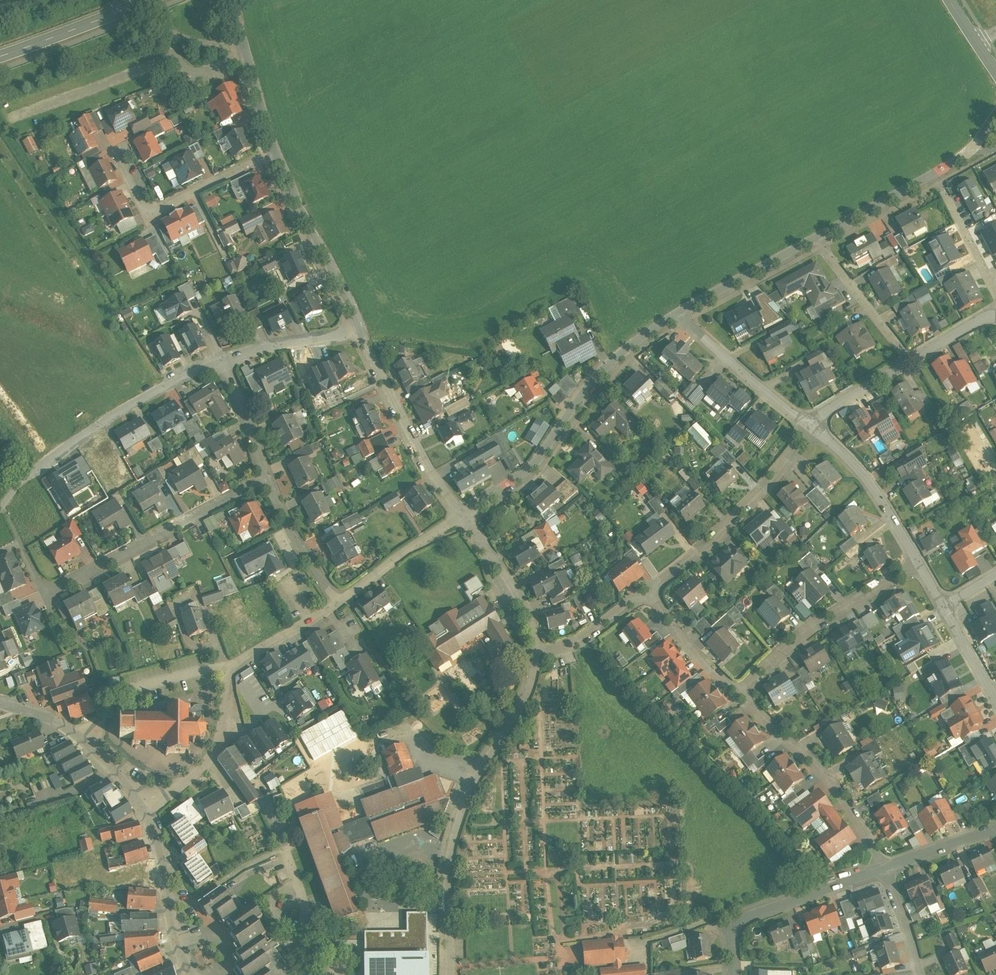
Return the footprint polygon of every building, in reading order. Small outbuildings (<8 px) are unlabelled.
[(234,83),(218,91),(221,97),(221,99),(216,102),(219,108),(217,109),(224,122),(241,114),(232,96),(239,92),(234,83)] [(127,104),(107,115),(108,116),(107,119),(108,121),(111,122),(116,132),(136,122),(127,104)] [(145,115),(137,119),(139,124),(131,128),(135,135),(143,131),(151,127),(151,126),(148,121),(145,115)] [(89,117),(78,122),(83,132),(87,130),(91,136),(97,133),(89,117)] [(154,117),(148,121),(151,126),(157,123),(154,117)] [(78,122),(67,128),(72,137),(83,132),(78,122)] [(159,123),(143,131),(147,137),(151,135),(153,139),(165,133),(159,123)] [(230,126),(214,134),(218,142),(218,143),(220,143),(227,140),(235,136),(230,126)] [(72,137),(71,138),(80,156),(97,148),(91,136),(87,130),(83,132),(72,137)] [(235,136),(227,140),(230,147),(229,148),(234,157),(235,157),(237,157),(241,155),(242,153),(252,148),(244,131),(235,136)] [(147,137),(135,143),(145,162),(161,154),(153,139),(151,135),(147,137)] [(31,139),(24,142),(31,155),(38,151),(31,139)] [(198,144),(188,149),(191,154),(195,163),(205,158),(198,144)] [(98,154),(81,163),(87,174),(92,171),(91,171),(103,165),(98,154)] [(191,154),(171,165),(171,166),(178,179),(181,186),(202,176),(195,163),(191,154)] [(103,165),(91,171),(92,171),(95,178),(95,180),(99,189),(106,185),(108,185),(113,183),(113,182),(116,180),(107,163),(103,165)] [(171,166),(164,169),(163,168),(170,182),(178,179),(171,166)] [(990,171),(984,175),(992,188),(991,188),(994,193),(995,193),(994,191),(995,190),(995,180),(990,171)] [(250,174),(230,184),(233,190),(236,191),(243,187),(243,186),(253,181),(250,174)] [(957,186),(970,213),(986,205),(973,178),(957,186)] [(268,197),(259,179),(253,181),(243,186),(243,187),(247,193),(246,196),(247,197),(246,199),(248,203),(250,204),(251,205),(268,197)] [(200,201),(213,196),(216,203),(222,201),(217,188),(198,196),(200,201)] [(113,190),(98,198),(101,204),(116,196),(113,190)] [(116,196),(101,204),(107,216),(128,205),(126,201),(125,202),(120,193),(116,196)] [(128,205),(107,216),(111,223),(112,222),(115,227),(117,226),(133,218),(129,210),(130,209),(128,205)] [(191,208),(182,213),(182,211),(177,214),(176,214),(187,236),(195,232),(194,230),(198,228),(197,226),(199,225),(196,219),(191,208)] [(916,210),(897,221),(906,237),(925,226),(916,210)] [(256,212),(239,220),(247,235),(254,232),(263,227),(260,223),(261,222),(256,212)] [(176,214),(169,218),(170,219),(163,223),(163,224),(172,241),(178,238),(179,240),(186,236),(187,236),(176,214)] [(261,222),(260,223),(263,227),(254,232),(260,245),(269,240),(270,242),(288,233),(278,214),(261,222)] [(205,223),(201,216),(196,219),(199,225),(205,223)] [(133,218),(117,226),(121,235),(137,227),(133,218)] [(235,222),(224,228),(226,234),(228,237),(240,231),(235,222)] [(172,241),(163,224),(158,227),(169,249),(175,246),(172,241)] [(82,236),(92,232),(90,226),(79,230),(82,236)] [(982,235),(994,257),(995,256),(995,227),(982,235)] [(226,234),(220,237),(225,247),(232,244),(228,237),(226,234)] [(872,234),(847,248),(852,259),(852,260),(855,264),(857,263),(856,261),(869,254),(874,262),(884,256),(879,247),(872,234)] [(908,247),(901,234),(895,238),(902,250),(908,247)] [(947,236),(929,246),(942,269),(960,259),(947,236)] [(143,242),(119,255),(127,270),(135,266),(136,269),(145,265),(143,262),(151,258),(149,253),(143,242)] [(887,242),(879,247),(884,256),(885,259),(893,255),(887,242)] [(161,247),(149,253),(151,258),(156,255),(158,259),(166,255),(161,247)] [(298,254),(275,265),(278,270),(284,267),(291,283),(308,275),(298,254)] [(166,255),(158,259),(162,266),(169,262),(166,255)] [(271,256),(257,263),(258,267),(260,266),(273,260),(271,256)] [(246,260),(239,258),(238,261),(234,260),(233,263),(238,272),(247,268),(248,264),(245,263),(246,260)] [(273,260),(260,266),(265,276),(278,270),(275,265),(273,260)] [(887,261),(876,267),(880,274),(888,270),(889,270),(891,269),(887,261)] [(823,277),(817,265),(778,286),(784,297),(806,285),(810,293),(807,295),(807,296),(809,295),(815,307),(833,298),(832,296),(835,294),(835,293),(832,287),(828,289),(822,278),(823,277)] [(949,268),(935,276),(939,282),(943,280),(953,274),(949,268)] [(880,274),(871,280),(884,303),(901,293),(889,270),(888,270),(880,274)] [(953,274),(943,280),(946,286),(956,280),(953,274)] [(956,280),(946,286),(951,295),(958,292),(967,309),(983,301),(968,274),(956,280)] [(196,297),(189,283),(178,289),(180,294),(183,292),(188,302),(196,297)] [(312,286),(301,291),(303,297),(296,301),(306,319),(313,316),(321,312),(316,300),(312,293),(314,291),(312,286)] [(925,288),(912,295),(918,307),(931,301),(925,288)] [(833,298),(815,307),(813,308),(819,319),(820,318),(829,313),(834,311),(833,309),(846,302),(839,291),(835,293),(835,294),(832,296),(833,298)] [(169,304),(161,308),(168,322),(176,318),(176,319),(190,312),(182,295),(168,302),(169,304)] [(234,297),(223,302),(223,303),(210,309),(215,318),(224,313),(225,313),(228,312),(233,322),(244,317),(234,297)] [(571,298),(555,306),(564,322),(566,321),(568,320),(566,315),(577,309),(571,298)] [(912,308),(907,300),(893,307),(897,314),(900,312),(901,314),(912,308)] [(764,326),(751,303),(725,317),(733,331),(732,331),(735,336),(737,335),(735,333),(746,327),(750,334),(764,326)] [(912,308),(901,314),(910,328),(907,330),(912,338),(920,334),(930,328),(917,305),(912,308)] [(282,306),(266,314),(266,318),(273,332),(279,329),(280,330),(285,327),(285,326),(291,323),(282,306)] [(258,309),(253,312),(255,318),(258,316),(258,317),(261,315),(258,309)] [(577,309),(566,315),(568,320),(571,324),(582,318),(577,309)] [(258,316),(255,318),(253,312),(248,315),(255,330),(263,327),(258,317),(258,316)] [(829,313),(820,318),(822,324),(832,319),(829,313)] [(848,317),(832,327),(835,333),(852,323),(848,317)] [(944,319),(938,323),(935,319),(930,322),(937,332),(948,325),(944,319)] [(560,352),(578,342),(566,321),(564,322),(557,325),(556,323),(547,328),(551,335),(546,337),(553,350),(558,348),(560,352)] [(792,321),(770,332),(773,339),(777,337),(777,338),(786,333),(798,327),(792,321)] [(876,347),(862,324),(838,338),(843,346),(849,343),(858,358),(876,347)] [(194,325),(179,333),(184,342),(190,355),(191,356),(206,348),(194,325)] [(773,339),(759,346),(768,363),(785,354),(782,349),(783,348),(783,347),(791,343),(786,333),(777,338),(777,337),(773,339)] [(168,338),(176,354),(182,351),(178,344),(174,336),(168,338)] [(168,337),(152,345),(155,352),(157,351),(165,366),(179,359),(176,354),(168,338),(168,337)] [(578,342),(560,352),(563,357),(567,354),(572,364),(581,360),(582,362),(594,356),(585,339),(578,342)] [(184,342),(178,344),(182,351),(185,358),(190,355),(184,342)] [(680,344),(676,348),(673,344),(663,356),(675,366),(686,354),(689,351),(680,344)] [(834,365),(821,351),(807,358),(812,368),(819,365),(819,366),(823,363),(826,370),(829,368),(834,365)] [(978,352),(969,356),(977,375),(986,371),(978,352)] [(686,354),(674,368),(690,383),(702,369),(693,361),(693,360),(686,354)] [(346,355),(328,364),(333,375),(336,374),(340,382),(355,374),(346,355)] [(958,375),(955,369),(949,358),(934,367),(944,383),(950,379),(958,375)] [(415,370),(410,360),(395,367),(406,388),(415,384),(421,381),(415,370)] [(280,361),(252,375),(260,392),(265,389),(266,391),(281,383),(283,386),(291,382),(280,361)] [(835,379),(829,368),(826,370),(823,363),(819,366),(828,383),(835,379)] [(958,375),(950,379),(959,394),(976,383),(965,364),(955,369),(958,375)] [(812,368),(797,377),(807,396),(815,392),(829,384),(828,383),(819,366),(819,365),(812,368)] [(426,378),(422,367),(415,370),(421,381),(415,384),(418,390),(432,383),(431,381),(429,376),(426,378)] [(653,388),(638,373),(621,389),(634,403),(646,391),(647,393),(653,388)] [(444,374),(431,381),(432,383),(434,387),(441,383),(442,385),(448,381),(444,374)] [(260,392),(252,375),(246,378),(254,395),(260,392)] [(566,378),(556,386),(566,398),(575,388),(566,378)] [(533,379),(516,388),(519,393),(517,398),(523,400),(525,405),(542,396),(539,390),(540,386),(536,385),(533,379)] [(673,395),(659,381),(654,386),(668,400),(673,395)] [(719,381),(707,395),(716,403),(712,407),(720,414),(724,409),(724,410),(736,396),(719,381)] [(434,387),(411,400),(424,424),(442,415),(435,402),(439,400),(447,395),(442,385),(441,383),(434,387)] [(693,383),(682,396),(688,401),(699,389),(693,383)] [(914,395),(907,384),(893,393),(902,408),(909,419),(909,418),(908,416),(915,412),(913,409),(922,404),(922,403),(921,404),(915,394),(914,395)] [(214,385),(189,400),(198,414),(209,407),(210,408),(211,408),(216,416),(227,409),(222,400),(222,399),(214,385)] [(699,389),(688,401),(694,407),(705,394),(699,389)] [(926,400),(920,391),(915,394),(921,404),(922,403),(926,400)] [(815,392),(807,396),(811,403),(819,398),(815,392)] [(450,406),(444,410),(445,412),(443,413),(444,414),(446,413),(449,418),(456,414),(465,409),(470,406),(466,398),(450,406)] [(446,399),(440,403),(439,400),(435,402),(442,415),(444,414),(443,413),(445,412),(444,410),(450,406),(446,399)] [(892,414),(883,399),(872,405),(879,416),(884,413),(887,417),(892,414)] [(198,414),(189,400),(184,403),(193,417),(198,414)] [(306,400),(291,408),(295,415),(309,407),(306,400)] [(366,401),(353,407),(356,413),(369,407),(366,401)] [(967,401),(954,410),(961,420),(974,412),(967,401)] [(638,427),(614,402),(603,413),(605,414),(590,429),(600,440),(615,425),(627,437),(638,427)] [(174,403),(161,412),(161,411),(152,416),(163,435),(185,421),(174,403)] [(369,407),(356,413),(358,419),(353,422),(356,428),(361,425),(368,438),(383,431),(371,406),(369,407)] [(872,421),(865,410),(850,419),(860,434),(859,434),(864,442),(871,438),(870,436),(879,430),(887,444),(889,445),(898,439),(899,437),(887,417),(884,413),(879,416),(876,418),(873,420),(872,421)] [(466,412),(457,417),(461,424),(471,419),(468,411),(466,412)] [(758,413),(746,426),(764,442),(776,428),(758,413)] [(292,416),(274,425),(280,438),(284,447),(303,438),(292,416)] [(202,432),(194,419),(186,424),(194,437),(202,432)] [(140,420),(125,429),(124,428),(115,433),(125,450),(142,440),(150,436),(140,420)] [(696,422),(686,431),(702,451),(713,443),(696,422)] [(455,424),(439,431),(446,445),(453,441),(461,437),(462,437),(455,424)] [(545,430),(538,426),(529,442),(536,446),(545,430)] [(736,426),(728,435),(739,444),(746,435),(736,426)] [(382,434),(369,441),(372,447),(385,441),(382,434)] [(491,438),(476,447),(480,453),(494,444),(499,453),(505,450),(496,435),(491,438)] [(461,437),(453,441),(456,447),(464,443),(461,437)] [(158,438),(147,444),(153,454),(164,447),(158,438)] [(211,438),(200,444),(204,450),(209,447),(215,444),(211,438)] [(230,438),(216,446),(215,444),(209,447),(218,462),(223,459),(229,469),(245,460),(236,445),(235,446),(230,438)] [(369,441),(359,446),(362,452),(372,447),(369,441)] [(385,441),(372,447),(375,454),(388,447),(385,441)] [(92,451),(78,459),(78,458),(61,468),(73,488),(90,478),(88,476),(104,466),(113,481),(113,482),(124,475),(124,476),(125,475),(116,461),(118,460),(107,442),(106,442),(107,443),(93,452),(92,451)] [(616,454),(605,443),(600,448),(610,459),(616,454)] [(480,453),(466,460),(471,469),(481,463),(484,467),(501,457),(500,455),(499,453),(494,444),(480,453)] [(606,464),(589,445),(581,452),(585,456),(568,472),(579,483),(595,469),(604,478),(610,472),(612,470),(606,464)] [(921,445),(905,454),(908,459),(919,453),(920,455),(925,452),(921,445)] [(309,446),(293,454),(294,455),(295,454),(298,459),(312,452),(309,446)] [(205,463),(195,447),(188,451),(198,468),(205,463)] [(372,447),(362,452),(365,459),(375,454),(372,447)] [(392,449),(377,457),(388,476),(402,468),(392,449)] [(736,461),(726,450),(717,458),(722,462),(725,459),(731,466),(736,461)] [(360,453),(350,457),(354,465),(363,461),(360,453)] [(908,459),(896,467),(902,478),(909,474),(910,475),(919,470),(927,465),(920,455),(919,453),(908,459)] [(307,458),(289,467),(293,476),(294,475),(297,480),(296,481),(300,489),(318,480),(318,479),(317,479),(311,467),(312,466),(307,458)] [(623,472),(611,460),(606,464),(612,470),(610,472),(616,479),(623,472)] [(192,462),(169,476),(179,493),(193,485),(197,491),(206,486),(192,462)] [(471,469),(453,479),(462,494),(490,477),(484,467),(481,463),(471,469)] [(827,463),(813,475),(827,492),(842,480),(836,472),(836,473),(827,463)] [(727,466),(717,475),(712,469),(705,475),(708,478),(706,479),(708,481),(709,480),(710,481),(721,493),(728,487),(728,486),(737,478),(727,466)] [(138,467),(132,470),(136,478),(142,474),(138,467)] [(158,470),(138,481),(143,490),(153,484),(156,489),(166,483),(158,470)] [(919,470),(910,475),(913,480),(922,475),(919,470)] [(922,475),(913,480),(916,485),(905,492),(915,508),(923,503),(931,498),(929,495),(921,483),(925,480),(922,475)] [(692,478),(687,482),(695,492),(701,487),(692,478)] [(56,479),(45,486),(54,501),(65,494),(56,479)] [(332,480),(321,485),(326,495),(337,489),(332,480)] [(567,480),(553,491),(560,499),(563,503),(563,504),(579,490),(567,480)] [(553,491),(546,483),(539,489),(539,490),(534,494),(535,495),(528,501),(537,512),(536,512),(541,517),(542,516),(539,513),(546,507),(548,510),(560,499),(553,491)] [(143,490),(133,496),(143,512),(154,505),(159,512),(167,507),(156,489),(153,484),(143,490)] [(220,492),(228,490),(226,484),(218,486),(220,492)] [(641,484),(635,488),(640,496),(647,492),(641,484)] [(808,503),(793,486),(779,498),(794,515),(808,503)] [(420,487),(407,497),(419,514),(433,504),(420,487)] [(935,491),(929,495),(931,498),(923,503),(926,508),(940,499),(935,491)] [(827,509),(812,492),(807,497),(818,510),(823,505),(827,510),(827,509)] [(832,505),(820,492),(816,496),(812,492),(827,509),(832,505)] [(119,493),(112,497),(115,502),(119,508),(125,504),(119,493)] [(321,493),(303,502),(312,520),(320,516),(322,519),(330,514),(323,500),(325,499),(321,493)] [(692,494),(674,509),(686,523),(704,507),(692,494)] [(396,495),(382,503),(386,511),(401,502),(396,495)] [(665,512),(655,498),(648,503),(659,517),(665,512)] [(115,502),(93,515),(100,526),(99,527),(102,532),(117,523),(120,529),(129,524),(119,508),(115,502)] [(256,504),(240,513),(230,519),(236,530),(244,526),(248,529),(252,529),(256,536),(260,534),(262,533),(262,532),(269,529),(268,527),(268,525),(265,520),(264,519),(256,504)] [(855,508),(841,518),(853,535),(860,530),(860,531),(867,525),(855,508)] [(768,515),(755,526),(754,524),(747,531),(758,545),(772,533),(779,527),(778,526),(767,513),(767,514),(768,515)] [(357,514),(341,522),(346,531),(362,523),(357,514)] [(207,534),(217,529),(212,518),(202,523),(207,534)] [(82,535),(73,520),(63,526),(66,532),(67,532),(72,541),(82,535)] [(662,521),(636,541),(647,555),(673,536),(662,521)] [(794,534),(783,522),(778,526),(779,527),(772,533),(777,538),(780,536),(785,541),(794,534)] [(547,523),(534,531),(543,545),(548,539),(554,535),(547,523)] [(342,529),(323,539),(330,552),(333,556),(332,557),(337,566),(349,560),(349,559),(356,555),(342,529)] [(972,529),(961,536),(966,545),(972,542),(977,539),(972,529)] [(65,540),(56,545),(55,550),(51,552),(59,566),(79,553),(72,541),(67,532),(66,532),(62,535),(65,540)] [(925,553),(944,544),(938,532),(919,541),(925,553)] [(853,538),(840,548),(846,554),(858,545),(853,538)] [(548,539),(543,545),(544,548),(551,544),(548,539)] [(983,548),(977,539),(972,542),(978,552),(983,548)] [(531,543),(512,554),(521,569),(539,558),(536,553),(543,549),(537,540),(531,543)] [(978,552),(972,542),(966,545),(972,555),(978,552)] [(269,543),(241,558),(242,560),(235,564),(244,582),(264,572),(268,579),(284,571),(280,563),(269,543)] [(858,545),(846,554),(850,561),(863,551),(858,545)] [(966,545),(957,550),(960,555),(953,559),(953,560),(954,560),(962,574),(962,575),(963,575),(978,566),(977,566),(971,556),(972,555),(966,545)] [(736,553),(731,547),(710,566),(726,584),(746,565),(736,553)] [(753,559),(743,547),(736,553),(746,565),(753,559)] [(879,547),(865,555),(876,572),(889,564),(879,547)] [(545,555),(549,563),(557,559),(553,550),(545,555)] [(642,563),(632,550),(624,556),(627,561),(630,559),(636,568),(642,563)] [(166,553),(143,565),(151,579),(151,580),(164,573),(168,581),(178,575),(166,553)] [(822,567),(810,553),(801,561),(810,571),(813,574),(822,567)] [(569,559),(574,568),(582,564),(577,554),(569,559)] [(20,567),(18,566),(17,566),(12,555),(1,560),(0,560),(0,579),(21,569),(20,567)] [(627,561),(610,574),(614,579),(611,582),(619,591),(627,585),(628,586),(642,575),(636,568),(630,559),(627,561)] [(562,560),(548,567),(551,573),(548,574),(565,566),(562,560)] [(0,579),(6,593),(7,594),(10,592),(25,586),(20,574),(21,574),(22,572),(21,569),(0,579)] [(813,574),(810,571),(795,584),(796,585),(789,591),(799,602),(806,596),(814,606),(829,593),(813,574)] [(548,574),(530,584),(537,599),(550,592),(556,589),(551,580),(548,574)] [(564,574),(551,580),(556,589),(550,592),(552,593),(552,594),(554,598),(563,594),(564,592),(571,588),(564,574)] [(124,576),(104,587),(115,609),(135,598),(131,590),(124,576)] [(231,577),(217,582),(221,593),(222,597),(239,592),(237,589),(231,577)] [(694,578),(676,594),(690,610),(696,617),(704,610),(698,603),(708,594),(694,578)] [(151,580),(151,579),(141,584),(149,598),(159,593),(151,580)] [(141,584),(131,590),(135,598),(138,604),(149,598),(141,584)] [(776,585),(767,592),(773,599),(774,598),(779,603),(786,597),(776,585)] [(390,587),(383,592),(391,603),(390,603),(393,607),(401,601),(390,587)] [(383,592),(379,588),(371,593),(365,598),(357,604),(369,619),(377,613),(377,614),(383,609),(382,609),(390,603),(391,603),(383,592)] [(582,591),(572,597),(577,607),(588,602),(582,591)] [(6,593),(0,596),(0,604),(2,608),(14,602),(10,592),(7,594),(6,593)] [(919,614),(907,593),(879,609),(887,621),(893,618),(895,617),(895,616),(903,612),(908,621),(916,617),(919,614)] [(563,594),(554,598),(550,600),(553,606),(566,600),(563,594)] [(86,596),(75,602),(74,601),(65,606),(77,631),(86,626),(82,619),(95,612),(96,612),(92,605),(87,595),(86,595),(86,596)] [(470,605),(457,613),(456,611),(439,622),(447,634),(437,640),(433,635),(420,643),(437,670),(450,661),(448,658),(460,650),(458,648),(486,630),(494,642),(486,648),(493,659),(501,654),(503,656),(514,649),(498,623),(500,622),(490,606),(488,607),(482,598),(470,605)] [(773,599),(760,611),(775,628),(790,616),(779,603),(774,598),(773,599)] [(103,600),(92,605),(96,612),(95,612),(98,618),(109,612),(103,600)] [(33,602),(14,610),(25,635),(44,627),(33,602)] [(191,612),(182,616),(190,637),(207,631),(197,603),(189,606),(191,612)] [(986,606),(977,611),(980,616),(989,611),(986,606)] [(571,607),(545,615),(549,630),(566,625),(565,621),(571,620),(568,612),(572,611),(571,607)] [(980,616),(983,621),(972,627),(982,643),(995,635),(995,631),(988,618),(992,616),(989,611),(980,616)] [(726,615),(711,628),(718,636),(722,632),(725,634),(726,633),(735,625),(726,615)] [(916,617),(908,621),(901,624),(905,630),(919,622),(916,617)] [(703,618),(693,627),(702,636),(711,628),(703,618)] [(175,619),(163,625),(166,631),(178,624),(175,619)] [(865,631),(858,620),(852,624),(853,625),(853,624),(859,635),(865,631)] [(642,628),(638,622),(624,632),(637,649),(643,644),(651,638),(650,638),(646,632),(648,631),(644,626),(642,628)] [(905,630),(897,635),(901,643),(910,638),(908,636),(922,628),(919,622),(905,630)] [(853,625),(833,637),(843,653),(850,649),(850,650),(864,642),(859,635),(853,624),(853,625)] [(16,626),(2,633),(13,658),(28,652),(16,626)] [(922,628),(908,636),(910,638),(913,644),(899,652),(906,664),(937,645),(926,626),(922,628)] [(323,632),(308,641),(320,663),(332,656),(336,654),(336,653),(345,648),(336,633),(327,638),(323,632)] [(718,636),(708,644),(723,661),(739,647),(726,633),(725,634),(722,632),(718,636)] [(657,633),(650,638),(651,638),(643,644),(648,651),(662,640),(657,633)] [(624,644),(627,642),(621,634),(618,636),(624,644)] [(874,640),(877,645),(885,641),(882,635),(874,640)] [(677,653),(672,647),(671,647),(668,644),(653,655),(656,659),(653,661),(664,676),(667,674),(672,681),(678,688),(687,682),(691,679),(682,667),(684,665),(676,655),(677,653)] [(820,645),(801,657),(811,673),(819,669),(818,668),(829,661),(829,662),(830,662),(820,645)] [(279,651),(263,663),(269,672),(266,675),(273,686),(277,684),(279,687),(314,664),(304,646),(284,658),(279,651)] [(345,648),(336,653),(336,654),(332,656),(341,671),(348,667),(347,666),(353,663),(345,648)] [(4,662),(13,658),(9,649),(0,653),(0,664),(4,662)] [(367,655),(347,666),(351,673),(348,675),(355,685),(357,684),(362,691),(370,686),(379,681),(378,681),(369,664),(372,663),(367,655)] [(936,668),(930,671),(930,672),(939,687),(935,690),(940,699),(960,688),(961,687),(947,661),(936,668)] [(933,663),(919,671),(922,676),(930,672),(930,671),(936,668),(933,663)] [(58,664),(38,671),(43,686),(63,679),(64,679),(58,664)] [(813,682),(804,668),(798,672),(801,677),(806,686),(813,682)] [(25,671),(15,676),(18,686),(29,683),(27,676),(25,671)] [(43,686),(38,671),(33,673),(33,674),(27,676),(29,683),(35,681),(38,688),(43,686)] [(80,674),(64,680),(63,679),(43,686),(44,687),(42,687),(45,696),(51,694),(55,705),(87,693),(80,674)] [(122,675),(109,676),(109,693),(122,692),(122,675)] [(785,675),(773,683),(774,684),(765,689),(776,705),(795,693),(796,693),(790,684),(785,675)] [(379,681),(370,686),(375,696),(390,688),(384,677),(378,681),(379,681)] [(801,677),(790,684),(796,693),(795,693),(798,698),(809,691),(806,686),(801,677)] [(678,688),(672,681),(666,686),(672,693),(675,691),(678,688)] [(678,688),(675,691),(680,696),(691,688),(687,682),(678,688)] [(708,682),(690,695),(698,707),(717,693),(717,692),(716,692),(713,687),(712,687),(708,682)] [(285,691),(294,716),(314,708),(305,684),(285,691)] [(903,687),(893,688),(894,700),(904,700),(903,687)] [(940,699),(943,705),(963,693),(960,688),(940,699)] [(717,693),(698,707),(707,718),(725,705),(721,699),(717,693)] [(87,694),(65,702),(67,709),(71,721),(94,713),(87,694)] [(252,699),(248,700),(251,710),(256,708),(252,699)] [(951,724),(974,710),(968,699),(946,712),(941,714),(947,725),(950,723),(951,724)] [(321,712),(328,708),(324,700),(317,703),(321,712)] [(65,702),(56,705),(59,713),(67,709),(65,702)] [(933,719),(941,714),(946,712),(942,706),(930,713),(933,719)] [(187,709),(169,709),(166,707),(165,708),(168,710),(167,718),(157,718),(157,715),(155,715),(155,718),(146,718),(146,715),(145,715),(145,718),(135,718),(133,716),(132,717),(134,719),(134,724),(120,724),(120,739),(134,739),(134,744),(131,746),(132,747),(135,747),(145,748),(147,748),(147,745),(156,745),(156,748),(158,748),(158,745),(168,745),(167,752),(165,755),(166,756),(169,754),(187,754),(189,757),(191,755),(188,753),(188,740),(193,740),(193,744),(195,744),(195,740),(199,740),(201,744),(202,743),(201,740),(205,736),(208,737),(209,736),(206,735),(206,729),(209,728),(208,726),(205,728),(201,724),(202,720),(201,720),(201,713),(202,712),(201,711),(200,712),(192,712),(191,710),(190,709),(191,708),(190,707),(187,709)] [(974,710),(951,724),(951,725),(949,727),(950,729),(949,732),(952,737),(956,738),(956,739),(961,736),(963,740),(977,731),(975,727),(975,724),(981,721),(974,710)] [(310,760),(356,739),(343,712),(297,733),(310,760)] [(298,734),(326,718),(324,715),(296,730),(298,734)] [(841,717),(825,726),(829,732),(839,726),(839,727),(842,725),(845,723),(841,717)] [(715,718),(704,727),(708,733),(715,728),(715,727),(720,724),(715,718)] [(727,718),(720,724),(715,727),(715,728),(719,733),(731,724),(727,718)] [(747,719),(729,732),(738,744),(756,730),(756,729),(752,724),(751,724),(747,719)] [(265,725),(234,748),(247,767),(248,767),(249,768),(247,765),(260,755),(257,751),(275,738),(265,725)] [(829,732),(823,736),(836,757),(854,746),(842,725),(839,727),(839,726),(829,732)] [(756,730),(738,744),(746,755),(764,742),(760,736),(761,736),(757,730),(756,730)] [(38,732),(12,743),(18,758),(45,747),(38,732)] [(386,779),(372,739),(363,742),(378,783),(386,779)] [(875,740),(862,749),(867,757),(872,754),(874,757),(882,752),(875,740)] [(58,763),(60,762),(77,753),(71,741),(51,751),(58,763)] [(249,768),(256,776),(271,765),(270,764),(287,750),(286,750),(290,748),(285,742),(265,758),(264,757),(249,768)] [(987,747),(985,744),(972,751),(978,762),(980,761),(987,773),(995,768),(995,749),(993,744),(987,747)] [(404,745),(383,753),(392,777),(394,777),(412,770),(413,770),(404,745)] [(927,758),(935,754),(932,746),(923,750),(927,758)] [(234,748),(217,760),(230,778),(247,767),(234,748)] [(746,755),(741,758),(749,769),(754,765),(759,761),(751,751),(746,755)] [(66,772),(69,771),(85,763),(80,752),(77,753),(60,762),(66,772)] [(964,753),(952,760),(955,766),(967,758),(964,753)] [(867,757),(848,768),(848,769),(855,781),(859,782),(861,781),(865,786),(868,787),(885,777),(885,776),(874,757),(872,754),(867,757)] [(766,756),(759,761),(754,765),(758,770),(770,762),(766,756)] [(786,756),(768,770),(777,781),(796,767),(795,766),(791,761),(790,762),(786,756)] [(85,763),(69,771),(75,782),(94,773),(88,761),(85,763)] [(260,800),(240,772),(248,767),(247,767),(230,778),(250,806),(256,802),(260,800)] [(796,767),(777,781),(785,792),(803,779),(799,773),(800,773),(796,767)] [(292,768),(267,784),(271,790),(297,775),(292,768)] [(412,770),(394,777),(398,790),(405,788),(404,787),(423,780),(419,769),(413,772),(412,770)] [(53,790),(61,787),(56,774),(48,777),(53,790)] [(398,790),(361,803),(367,818),(375,838),(377,841),(443,817),(442,815),(444,814),(449,799),(448,800),(445,799),(437,776),(423,780),(404,787),(405,788),(398,790)] [(109,778),(91,790),(100,803),(118,792),(109,778)] [(988,785),(993,794),(995,792),(995,780),(988,785)] [(267,784),(258,789),(263,796),(271,791),(271,790),(267,784)] [(223,792),(199,805),(206,817),(210,824),(234,811),(223,792)] [(794,793),(782,802),(786,807),(798,798),(794,793)] [(884,801),(879,793),(867,800),(871,808),(884,801)] [(829,822),(837,816),(830,808),(823,798),(820,801),(814,794),(800,805),(801,807),(793,813),(801,822),(799,824),(804,830),(811,825),(809,824),(816,818),(822,826),(824,824),(825,825),(828,822),(828,823),(829,822)] [(329,796),(297,808),(303,823),(321,816),(322,816),(335,811),(329,796)] [(108,807),(117,823),(135,813),(125,797),(108,807)] [(957,811),(950,799),(945,802),(952,813),(957,811)] [(193,801),(180,811),(178,808),(171,814),(177,823),(184,817),(189,824),(200,816),(202,819),(206,817),(199,805),(196,807),(193,801)] [(250,806),(247,807),(251,815),(261,810),(256,802),(250,806)] [(952,813),(945,802),(933,809),(932,809),(944,829),(947,827),(946,826),(956,821),(952,813)] [(245,804),(236,809),(242,820),(251,815),(247,807),(245,804)] [(895,805),(876,816),(883,827),(901,817),(895,805)] [(971,809),(969,811),(966,806),(962,809),(970,823),(977,819),(971,809)] [(929,811),(920,817),(926,828),(931,835),(940,830),(940,831),(944,829),(932,809),(929,811)] [(341,828),(335,811),(322,816),(337,858),(342,854),(343,856),(352,849),(350,846),(375,838),(367,818),(341,828)] [(322,816),(321,816),(303,823),(301,823),(337,921),(357,914),(337,858),(322,816)] [(837,816),(829,822),(834,829),(817,842),(828,857),(834,852),(836,854),(849,844),(843,837),(849,833),(842,823),(842,824),(837,816)] [(200,840),(189,824),(184,817),(177,823),(168,829),(184,852),(182,853),(188,862),(180,867),(197,890),(214,878),(209,871),(208,871),(198,856),(204,852),(204,851),(207,850),(206,847),(202,842),(200,840)] [(901,817),(883,827),(889,839),(908,828),(901,817)] [(926,828),(920,817),(915,820),(921,831),(926,828)] [(915,820),(908,824),(915,835),(921,831),(915,820)] [(138,823),(113,829),(116,838),(117,843),(142,837),(138,823)] [(111,828),(99,831),(102,842),(116,838),(113,829),(111,828)] [(908,841),(912,849),(919,845),(914,837),(908,841)] [(91,839),(80,842),(83,854),(94,851),(91,839)] [(143,842),(122,849),(124,856),(107,859),(108,861),(109,871),(115,870),(115,869),(127,867),(149,860),(143,842)] [(110,847),(104,849),(104,850),(106,856),(113,854),(110,847)] [(988,849),(969,857),(976,873),(995,864),(988,849)] [(104,850),(86,856),(89,867),(108,861),(107,859),(106,856),(104,850)] [(154,861),(126,869),(115,870),(109,871),(109,872),(110,881),(112,883),(121,881),(120,877),(126,876),(126,886),(156,887),(156,872),(154,861)] [(958,863),(946,868),(940,870),(940,871),(939,871),(939,872),(935,873),(942,888),(945,887),(965,878),(958,863)] [(0,878),(0,881),(1,885),(11,883),(18,881),(16,874),(0,878)] [(916,882),(923,897),(932,893),(933,893),(926,877),(916,882)] [(987,893),(980,879),(974,882),(981,896),(987,893)] [(0,885),(0,904),(15,900),(13,889),(19,887),(18,881),(11,883),(1,885),(0,885)] [(923,897),(916,882),(906,886),(913,902),(914,901),(923,897)] [(974,882),(968,885),(975,899),(981,896),(974,882)] [(220,888),(198,904),(207,917),(215,912),(224,925),(229,921),(239,914),(220,888)] [(156,892),(129,890),(127,910),(155,910),(156,892)] [(878,890),(857,898),(860,907),(863,915),(884,907),(878,890)] [(935,899),(932,893),(923,897),(914,901),(919,913),(938,905),(935,899)] [(946,909),(941,897),(935,899),(938,905),(941,911),(945,909),(946,909)] [(860,907),(857,898),(841,904),(847,919),(855,916),(852,910),(860,907)] [(15,916),(19,914),(18,910),(15,900),(0,904),(0,919),(15,916)] [(118,905),(90,902),(90,910),(117,913),(118,905)] [(239,914),(229,921),(240,937),(234,941),(242,952),(265,936),(256,923),(262,919),(252,905),(239,914)] [(834,907),(823,911),(823,910),(819,911),(827,931),(826,931),(829,940),(830,939),(827,931),(840,926),(839,925),(840,924),(838,919),(834,907)] [(31,911),(26,908),(18,910),(19,914),(15,916),(16,922),(34,917),(32,910),(31,911)] [(73,909),(65,909),(55,912),(59,923),(74,919),(76,919),(73,909)] [(941,911),(937,913),(942,924),(950,920),(945,909),(941,911)] [(77,919),(84,917),(82,910),(76,912),(77,919)] [(819,911),(816,913),(806,917),(810,930),(812,935),(813,934),(813,936),(826,931),(827,931),(819,911)] [(892,929),(887,913),(864,921),(869,936),(892,929)] [(427,914),(407,914),(407,932),(365,933),(365,974),(427,974),(427,914)] [(157,915),(121,916),(121,919),(119,919),(119,924),(121,924),(122,928),(110,928),(111,935),(115,934),(121,934),(121,933),(158,931),(157,915)] [(845,917),(838,919),(840,924),(839,925),(840,926),(842,932),(844,933),(850,931),(845,917)] [(59,923),(54,925),(59,942),(79,937),(74,919),(59,923)] [(788,922),(781,925),(782,925),(770,929),(775,944),(794,938),(788,922)] [(810,930),(803,933),(806,943),(808,946),(814,944),(815,941),(813,936),(813,934),(812,935),(810,930)] [(803,932),(796,935),(800,944),(806,943),(803,933),(803,932)] [(27,933),(5,938),(10,957),(40,950),(38,940),(34,941),(33,936),(27,937),(27,933)] [(157,933),(125,934),(127,959),(157,947),(157,933)] [(111,935),(99,937),(100,944),(116,941),(115,934),(111,935)] [(684,934),(669,939),(671,945),(686,940),(684,934)] [(954,934),(946,938),(951,950),(960,947),(954,934)] [(242,952),(246,959),(235,967),(240,974),(291,974),(292,974),(265,936),(242,952)] [(622,937),(582,942),(585,965),(615,962),(620,961),(624,961),(622,937)] [(708,937),(690,939),(692,953),(695,952),(697,961),(711,958),(709,949),(708,943),(708,942),(708,937)] [(663,948),(669,947),(667,940),(661,941),(663,948)] [(800,944),(796,946),(797,951),(808,947),(806,943),(800,944)] [(894,943),(876,949),(880,959),(879,960),(882,970),(900,965),(894,943)] [(979,955),(987,972),(995,968),(995,947),(979,955)] [(134,958),(129,961),(132,968),(135,974),(137,974),(164,964),(157,948),(134,958)] [(865,948),(852,953),(854,958),(855,959),(867,954),(865,948)] [(944,959),(951,974),(960,974),(968,971),(959,952),(944,959)] [(615,962),(615,969),(600,971),(600,974),(645,974),(644,966),(620,969),(620,961),(615,962)] [(143,974),(176,974),(170,962),(143,974)] [(83,967),(86,974),(94,974),(98,974),(95,963),(83,967)]
